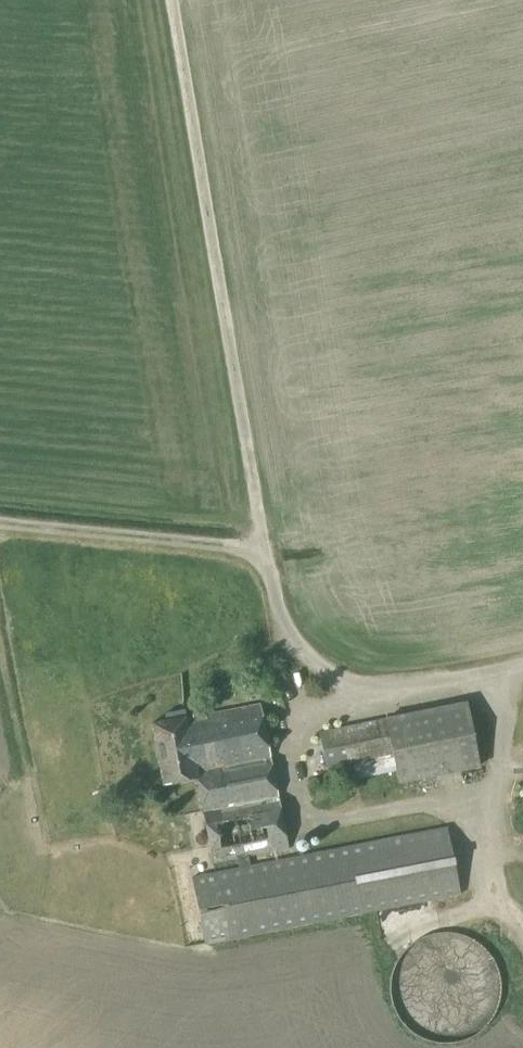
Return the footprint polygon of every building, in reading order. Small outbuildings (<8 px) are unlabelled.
[(395,772),(397,785),(479,768),(465,702),(317,732),(324,769),(351,763),(354,781),(395,772)] [(190,878),(203,945),(461,895),(447,828),(249,866),(246,856),(288,848),(260,704),(186,719),(184,710),(165,714),(166,721),(151,723),(163,785),(196,779),(213,863),(235,858),(237,869),(190,878)] [(320,786),(309,792),(315,804),(327,798),(320,786)] [(391,980),(391,985),(390,989),(391,994),(391,999),(392,1004),(394,1008),(396,1013),(398,1017),(401,1021),(404,1025),(407,1028),(410,1031),(414,1034),(418,1037),(423,1039),(427,1041),(432,1042),(436,1043),(441,1044),(446,1044),(451,1044),(455,1043),(460,1042),(465,1041),(469,1039),(473,1037),(477,1034),(481,1031),(485,1028),(488,1024),(491,1020),(493,1016),(496,1012),(497,1008),(499,1003),(500,998),(501,994),(501,989),(501,984),(500,979),(499,975),(498,970),(496,965),(494,961),(491,957),(488,953),(485,950),(481,946),(477,943),(473,941),(469,939),(464,937),(460,935),(455,934),(450,934),(445,933),(441,934),(436,934),(431,935),(426,937),(422,939),(418,941),(414,944),(410,947),(406,950),(403,954),(400,957),(398,961),(395,966),(394,970),(392,975),(391,980)]
